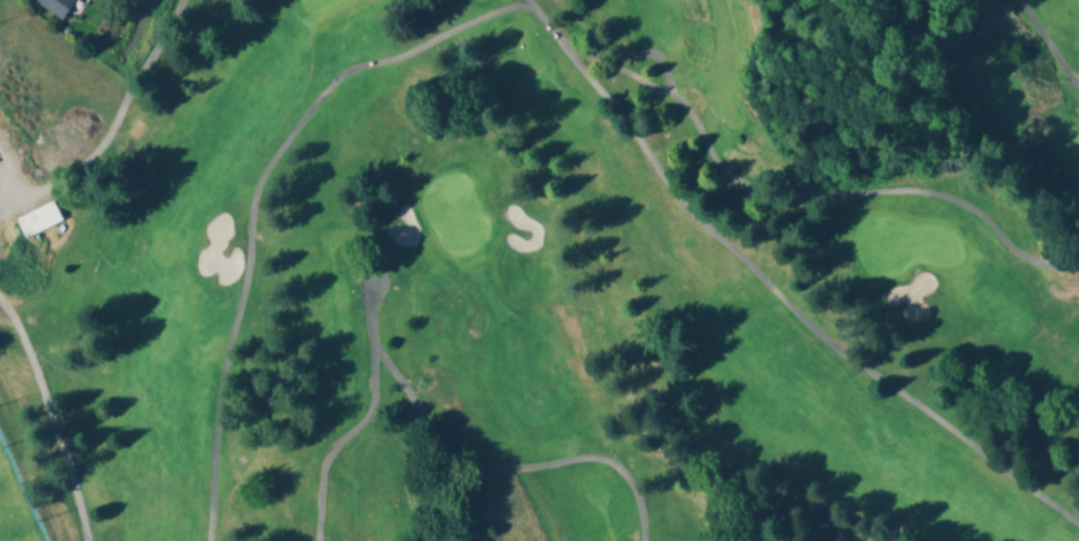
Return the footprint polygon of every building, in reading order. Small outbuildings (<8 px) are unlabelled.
[(60,14),(40,0),(70,0),(60,14)] [(16,216),(52,198),(62,219),(24,236),(16,216)]
